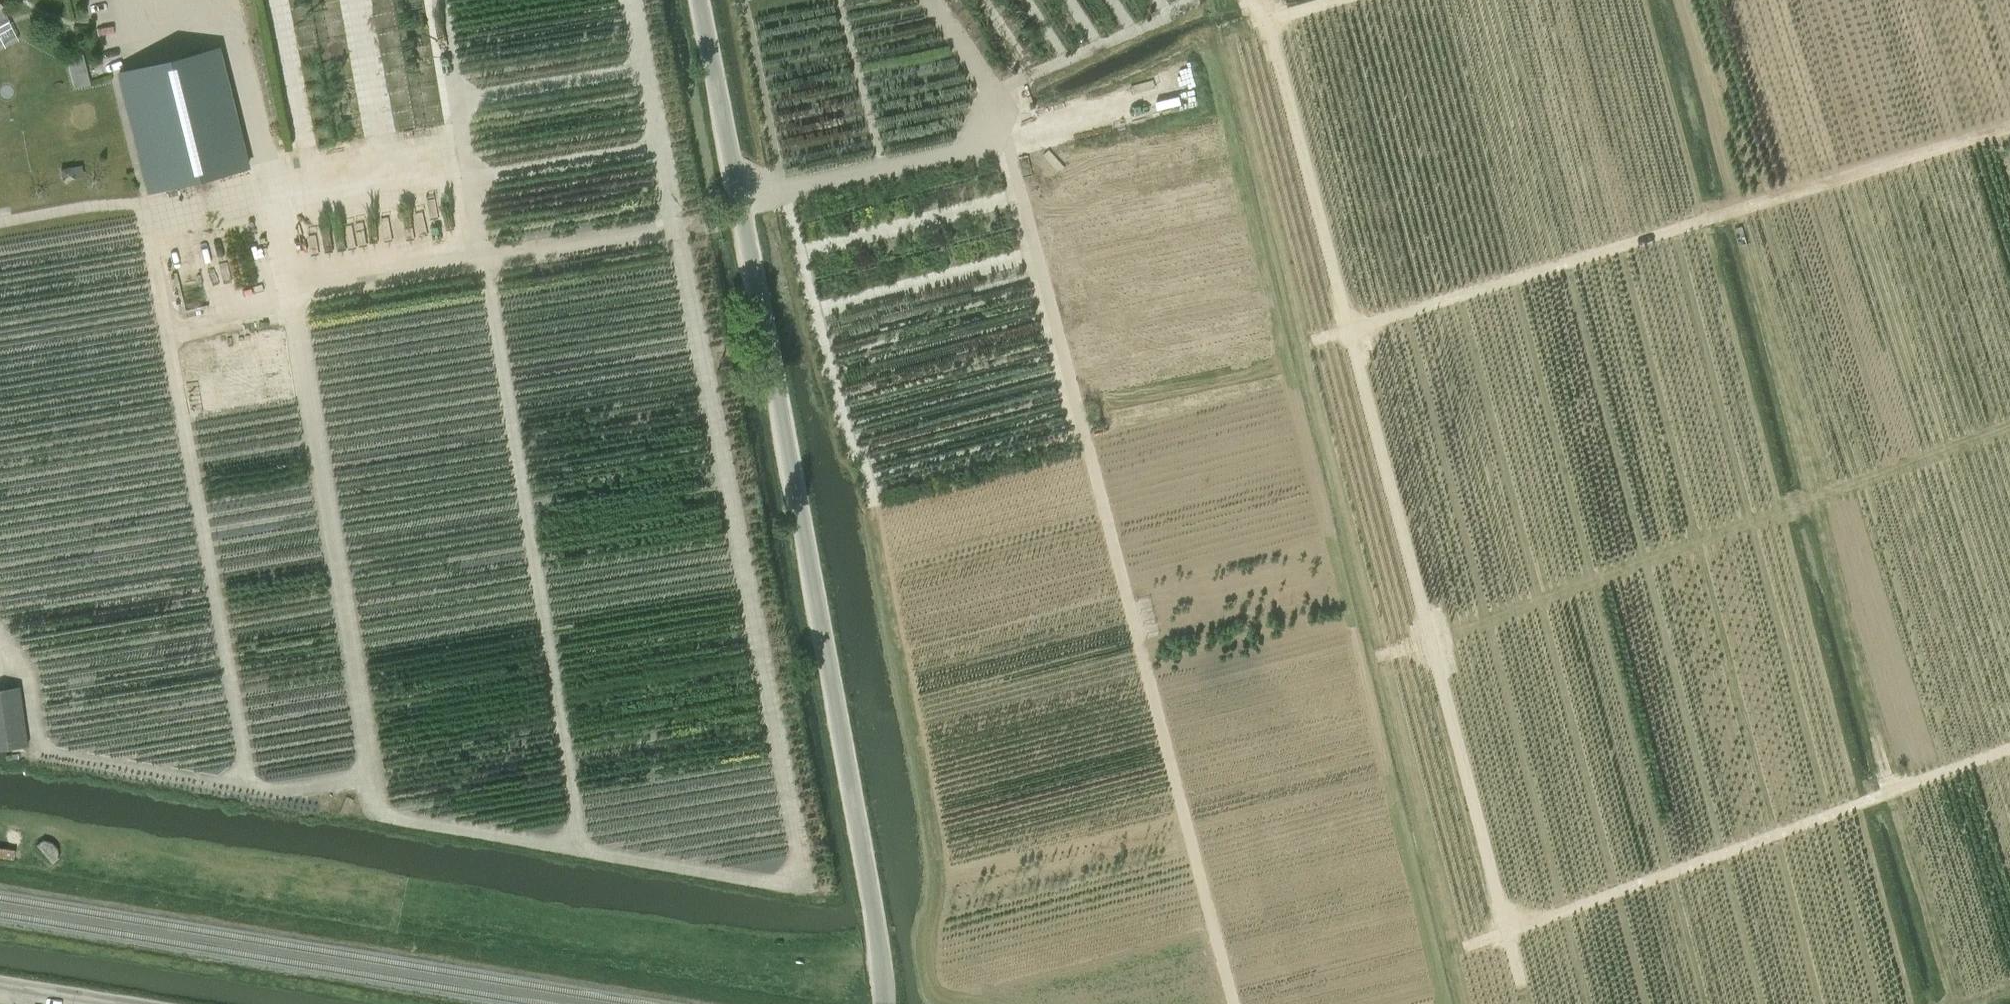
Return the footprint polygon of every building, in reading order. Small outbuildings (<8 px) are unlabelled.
[(247,165),(218,50),(117,75),(146,190),(247,165)] [(21,697),(20,687),(0,690),(0,750),(28,746),(21,697)] [(41,838),(34,844),(50,863),(57,858),(55,848),(50,841),(41,838)] [(13,848),(0,847),(0,856),(12,857),(13,848)]
